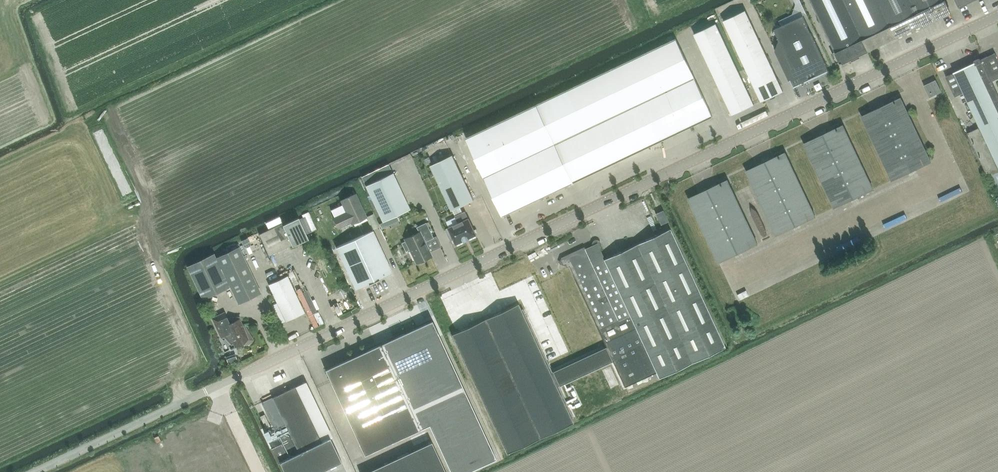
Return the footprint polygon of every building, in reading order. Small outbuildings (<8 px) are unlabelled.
[(797,12),(803,10),(800,0),(793,0),(797,12)] [(869,51),(844,0),(810,0),(836,53),(841,64),(869,51)] [(896,38),(878,0),(844,0),(869,51),(896,38)] [(924,25),(912,0),(878,0),(896,38),(924,25)] [(924,25),(951,11),(946,0),(912,0),(924,25)] [(783,91),(745,10),(723,21),(761,101),(783,91)] [(828,70),(803,16),(774,29),(779,40),(775,50),(789,80),(790,79),(793,88),(800,84),(800,83),(801,83),(801,84),(828,72),(827,70),(828,70)] [(716,23),(694,33),(732,115),(754,105),(716,23)] [(677,38),(645,53),(466,138),(503,217),(574,183),(712,118),(694,80),(696,79),(677,38)] [(968,133),(988,177),(992,175),(997,187),(997,93),(992,81),(997,79),(997,58),(996,53),(995,53),(982,59),(980,58),(975,60),(975,62),(946,76),(955,96),(963,93),(980,127),(968,133)] [(936,79),(924,85),(930,98),(942,92),(936,79)] [(901,97),(862,116),(892,180),(931,162),(901,97)] [(843,124),(804,143),(835,208),(874,190),(843,124)] [(785,152),(746,171),(777,235),(816,217),(785,152)] [(455,216),(462,213),(460,207),(474,200),(453,155),(431,165),(452,211),(453,210),(455,216)] [(366,186),(383,222),(410,209),(393,173),(366,186)] [(727,180),(688,198),(719,263),(758,244),(727,180)] [(343,204),(331,210),(334,218),(333,218),(338,228),(351,222),(352,224),(367,217),(356,194),(341,201),(343,204)] [(661,225),(669,221),(663,210),(655,213),(661,225)] [(462,213),(455,216),(458,223),(448,228),(456,245),(477,235),(469,218),(468,218),(465,211),(462,213)] [(282,224),(259,234),(269,256),(292,245),(293,247),(309,239),(306,233),(299,218),(299,217),(283,225),(282,224)] [(299,218),(306,233),(310,231),(303,217),(299,218)] [(410,249),(417,263),(432,256),(425,242),(434,238),(426,223),(417,227),(419,232),(405,239),(406,241),(402,243),(406,251),(410,249)] [(519,304),(452,335),(507,453),(574,423),(557,387),(612,361),(624,388),(656,373),(659,378),(726,347),(670,228),(604,259),(599,247),(600,242),(594,240),(592,246),(585,249),(584,247),(561,258),(559,263),(565,265),(566,267),(568,266),(605,347),(550,372),(519,304)] [(392,272),(373,230),(335,247),(355,289),(392,272)] [(253,232),(248,234),(252,243),(257,241),(253,232)] [(216,257),(230,285),(239,304),(261,293),(239,247),(216,257)] [(230,285),(216,257),(216,256),(188,269),(203,298),(230,285)] [(268,284),(285,321),(305,312),(287,275),(268,284)] [(736,300),(742,298),(737,288),(732,291),(736,300)] [(221,338),(229,334),(236,348),(243,344),(246,345),(247,344),(249,344),(254,340),(245,324),(243,325),(240,318),(230,323),(224,312),(212,318),(216,327),(221,338)] [(407,331),(392,337),(397,350),(412,344),(407,331)] [(355,355),(325,369),(331,382),(356,437),(384,424),(393,442),(421,429),(387,356),(381,343),(359,354),(355,355)] [(342,461),(330,438),(333,437),(306,381),(295,386),(280,394),(261,403),(281,443),(271,448),(278,463),(280,462),(285,471),(320,471),(342,461)] [(496,459),(471,395),(428,411),(451,471),(462,471),(496,459)] [(366,471),(447,471),(432,441),(427,444),(378,466),(366,471)] [(247,470),(240,455),(239,456),(234,444),(190,465),(193,471),(243,471),(247,470)]
